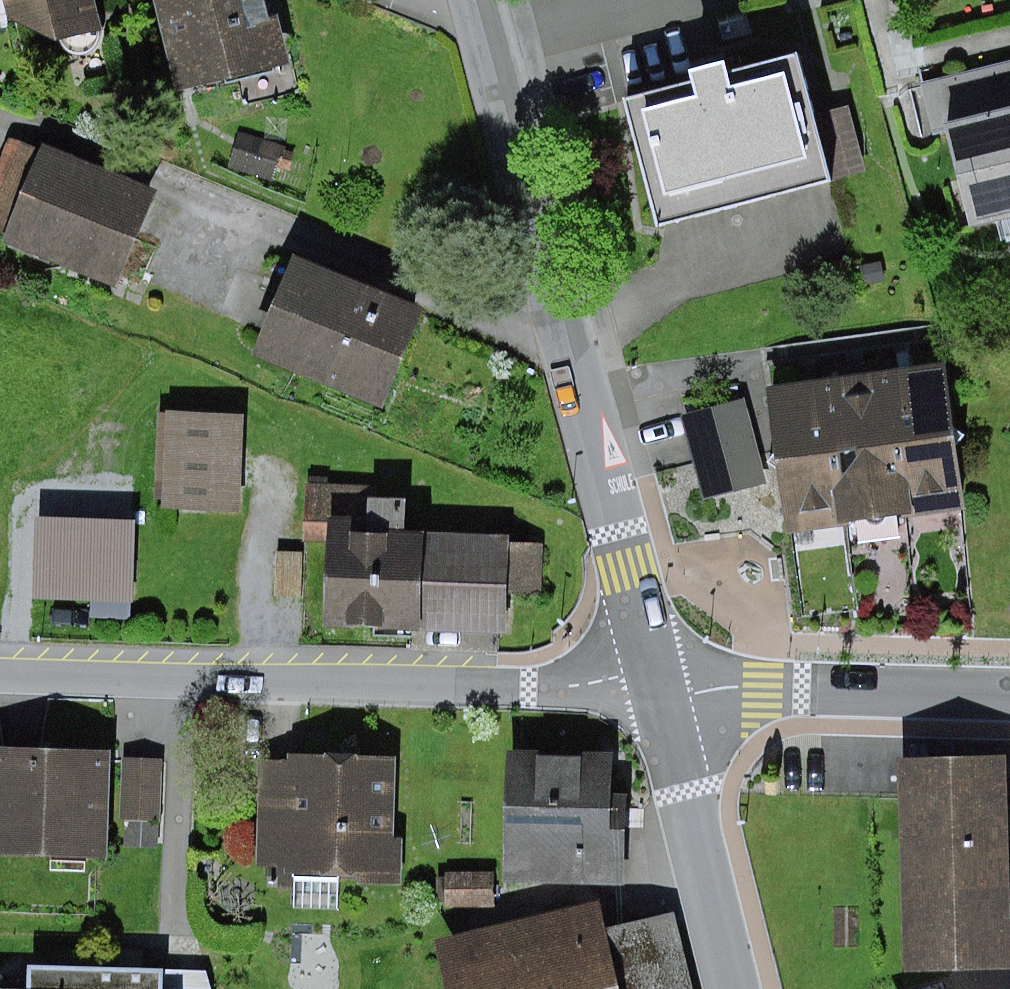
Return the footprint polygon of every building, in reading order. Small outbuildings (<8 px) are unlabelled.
[(13,21),(46,42),(99,29),(92,0),(8,0),(13,21)] [(178,91),(292,63),(277,0),(156,0),(178,91)] [(626,99),(660,226),(832,180),(798,52),(730,70),(728,61),(692,71),(695,80),(626,99)] [(948,140),(969,232),(1009,222),(1009,125),(948,140)] [(153,189),(47,148),(10,245),(115,285),(153,189)] [(419,307),(293,258),(253,359),(379,408),(419,307)] [(886,363),(904,508),(964,501),(946,356),(886,363)] [(826,371),(844,516),(904,508),(886,363),(826,371)] [(766,379),(784,524),(844,516),(826,371),(766,379)] [(744,390),(685,409),(713,494),(771,475),(744,390)] [(250,402),(177,403),(178,502),(252,501),(250,402)] [(504,531),(333,523),(328,626),(499,634),(504,531)] [(131,528),(44,527),(43,591),(130,592),(131,528)] [(901,752),(908,962),(1009,959),(1009,864),(1006,748),(901,752)] [(0,749),(0,843),(110,844),(111,750),(0,749)] [(390,868),(393,756),(268,754),(266,865),(390,868)] [(161,821),(163,759),(122,757),(120,820),(125,820),(124,848),(158,849),(159,821),(161,821)] [(611,775),(507,769),(505,874),(610,880),(611,775)] [(443,954),(451,988),(685,988),(671,931),(601,947),(594,919),(443,954)] [(27,979),(27,988),(153,988),(153,985),(27,979)]
